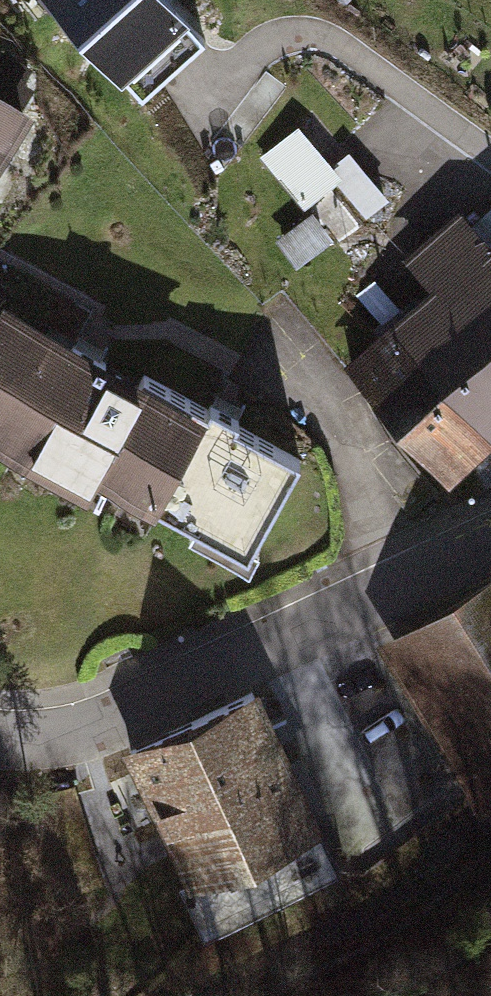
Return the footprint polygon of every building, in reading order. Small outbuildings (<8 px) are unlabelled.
[(187,25),(166,0),(45,0),(45,1),(116,85),(187,25)] [(0,87),(0,154),(30,105),(0,87)] [(300,131),(266,158),(303,205),(337,178),(330,169),(300,131)] [(330,169),(337,178),(367,218),(388,203),(351,154),(330,169)] [(448,483),(490,444),(490,234),(461,207),(405,257),(432,286),(342,368),(448,483)] [(310,214),(277,240),(298,265),(331,239),(310,214)] [(0,307),(0,443),(140,520),(150,502),(237,550),(290,453),(5,298),(0,307)] [(382,641),(477,807),(490,799),(490,580),(382,641)] [(265,690),(126,749),(183,882),(322,824),(265,690)] [(105,886),(78,801),(34,810),(53,896),(105,886)]
